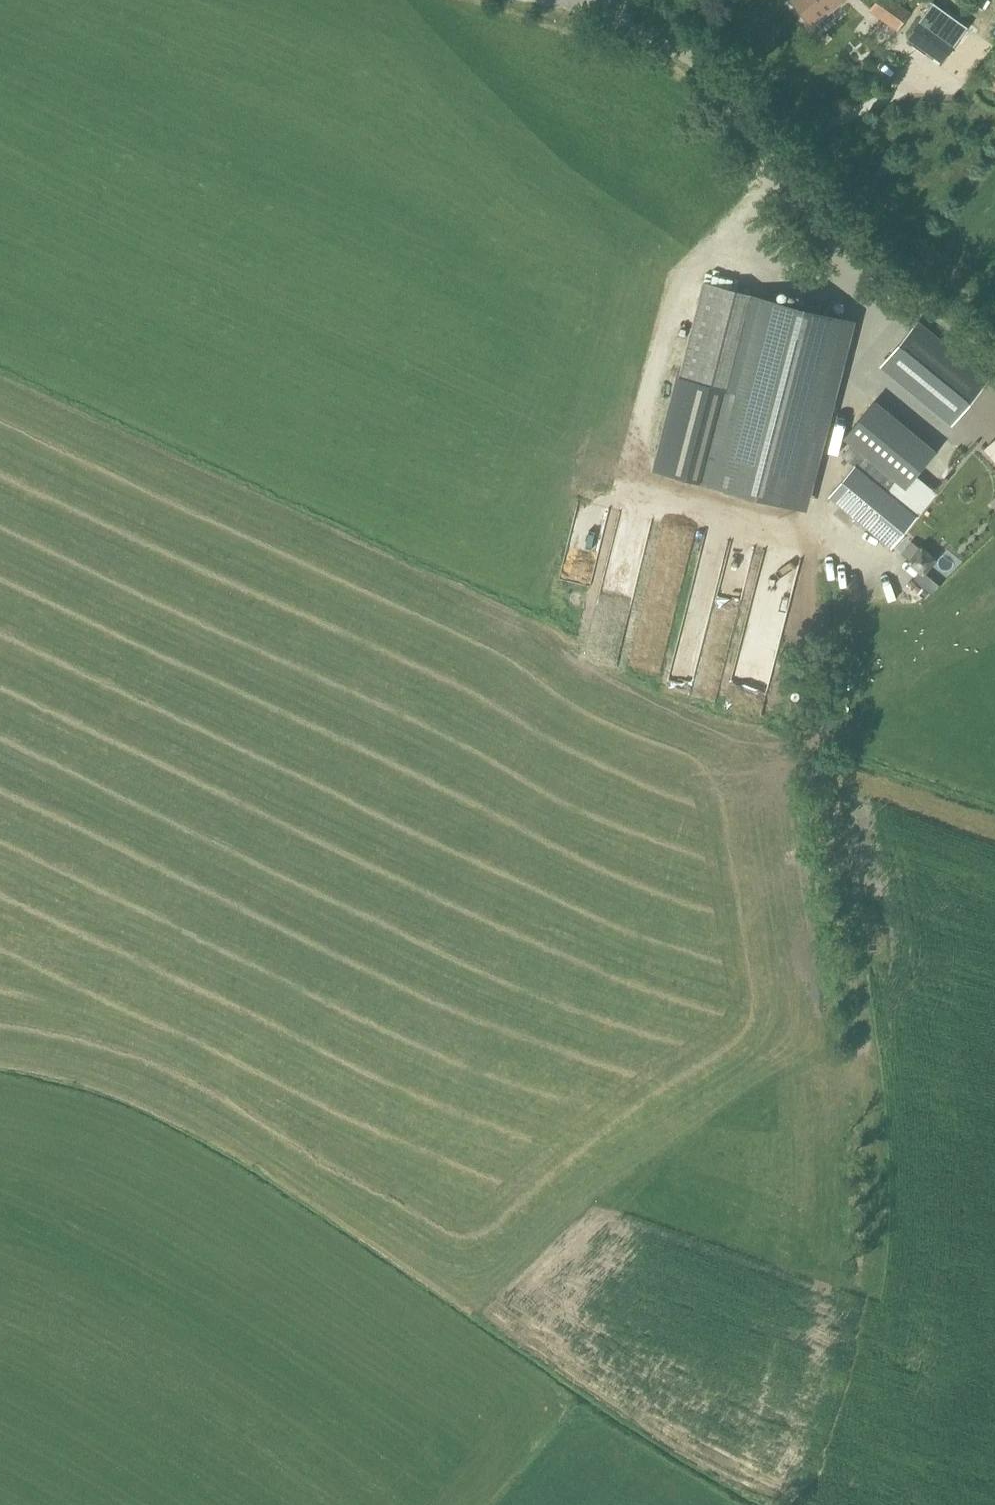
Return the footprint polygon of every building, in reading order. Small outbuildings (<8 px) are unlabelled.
[(813,21),(838,0),(796,0),(813,21)] [(897,30),(909,12),(892,0),(877,0),(870,11),(897,30)] [(968,28),(933,3),(908,37),(936,58),(951,36),(958,41),(968,28)] [(952,55),(941,67),(949,74),(960,63),(952,55)] [(799,507),(847,320),(705,283),(680,379),(726,391),(702,483),(802,509),(802,507),(799,507)] [(880,366),(952,425),(989,380),(918,321),(880,366)] [(953,327),(961,343),(974,337),(967,321),(953,327)] [(916,476),(937,451),(875,401),(843,439),(851,445),(842,456),(854,465),(855,465),(856,465),(830,498),(893,548),(937,493),(916,476)] [(987,450),(994,459),(994,441),(987,450)] [(618,539),(638,544),(652,486),(623,479),(619,497),(634,501),(631,513),(625,512),(618,539)] [(677,550),(679,538),(687,539),(692,513),(668,509),(661,547),(677,550)] [(922,549),(921,550),(912,542),(902,554),(911,562),(912,563),(913,562),(912,562),(921,551),(922,551),(922,550),(922,549)]
